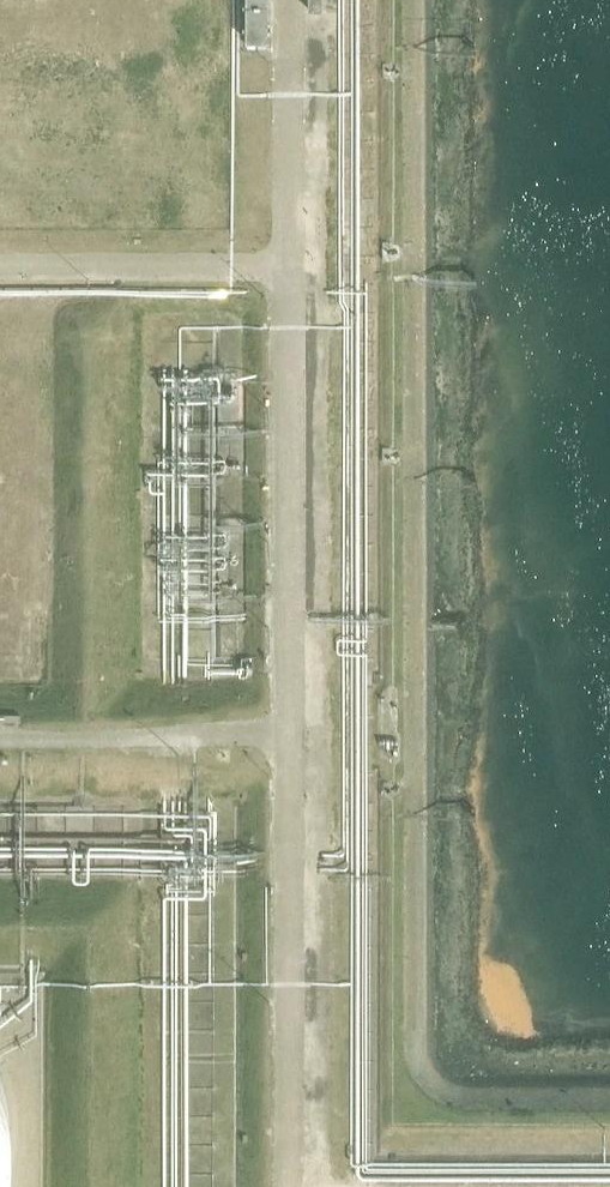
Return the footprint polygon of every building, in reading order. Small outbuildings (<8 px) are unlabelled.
[(244,39),(267,39),(267,0),(244,0),(244,39)] [(307,9),(321,9),(321,0),(307,0),(307,9)] [(258,312),(137,315),(144,676),(265,673),(258,312)] [(18,1183),(30,1133),(25,1082),(3,1036),(0,1032),(0,1186),(16,1186),(18,1183)]
